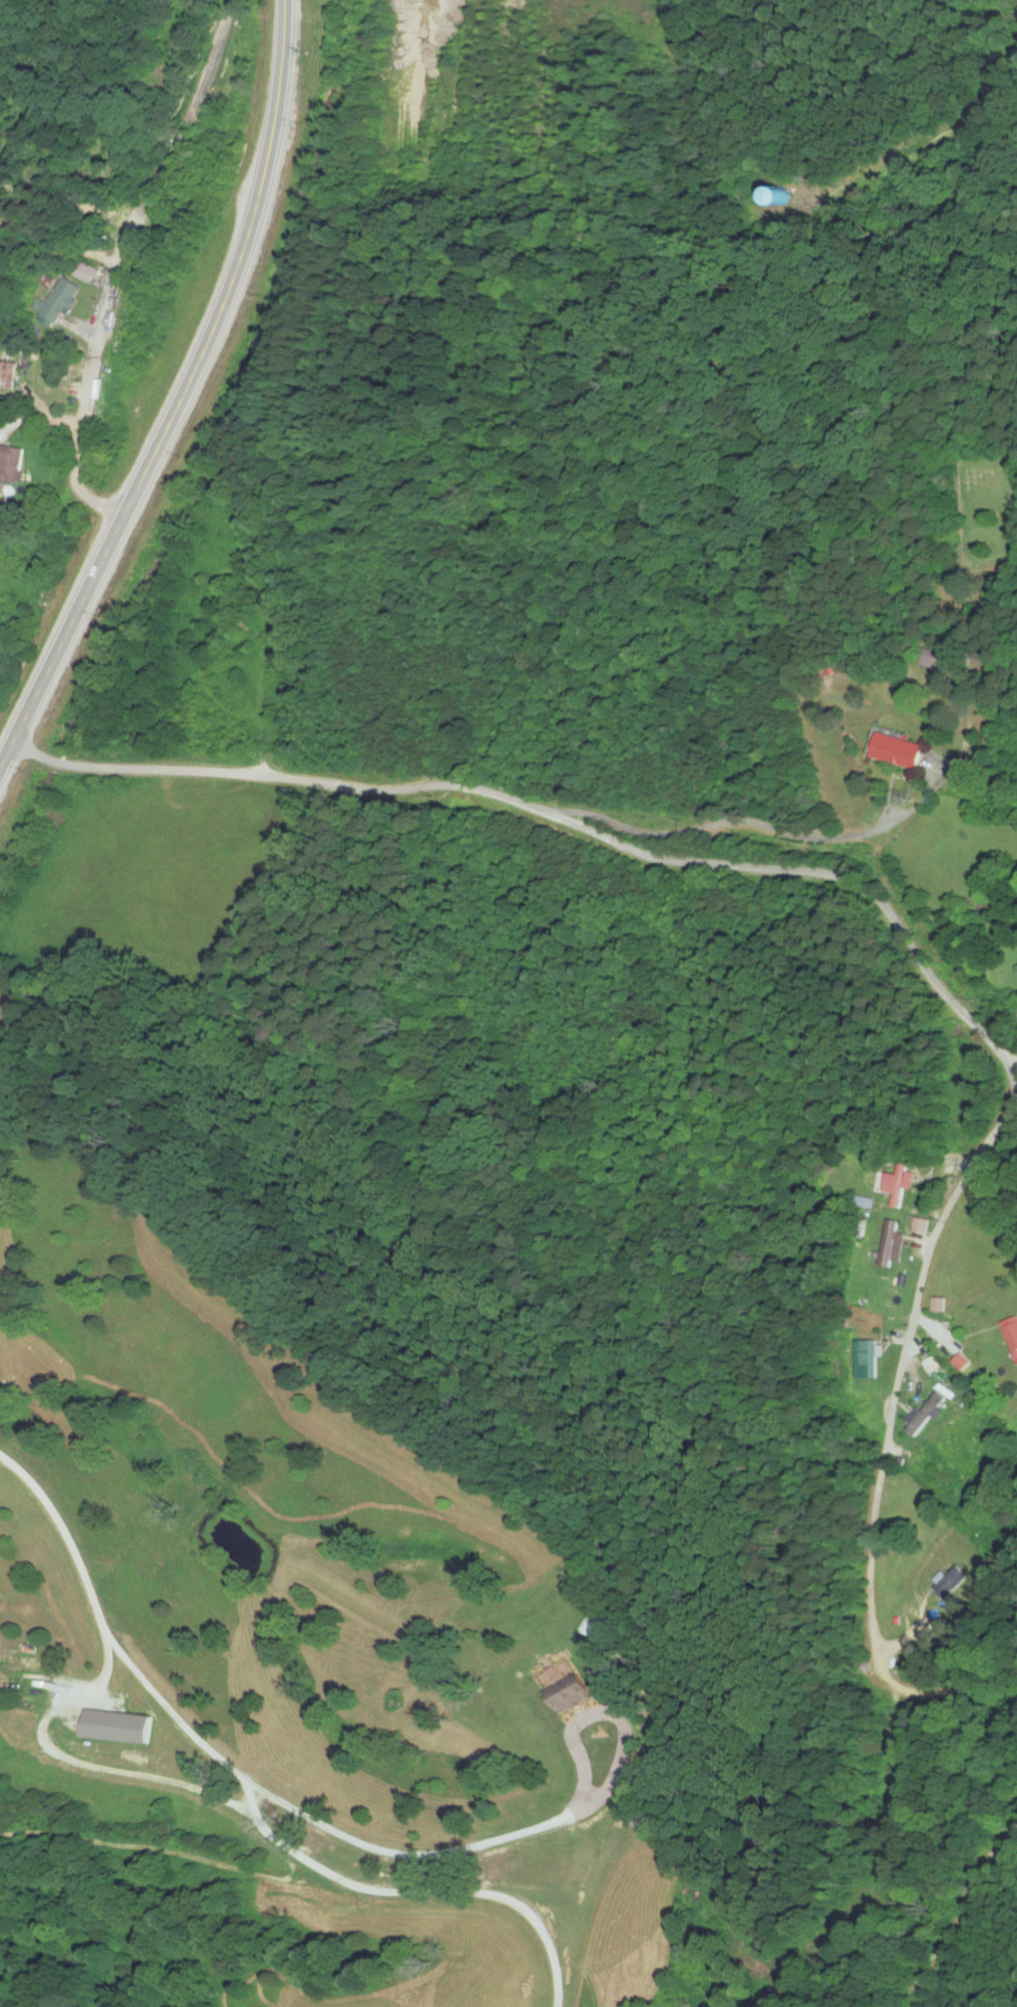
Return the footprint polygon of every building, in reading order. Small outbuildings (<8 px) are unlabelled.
[(783,209),(796,199),(786,186),(774,196),(783,209)] [(93,285),(100,272),(81,262),(74,275),(93,285)] [(84,293),(69,278),(34,314),(49,329),(84,293)] [(16,362),(0,362),(0,391),(16,391),(16,362)] [(24,449),(0,448),(0,482),(23,483),(24,449)] [(955,655),(928,655),(928,670),(955,670),(955,655)] [(921,771),(928,746),(875,733),(869,758),(921,771)] [(916,1191),(919,1169),(903,1167),(901,1176),(886,1174),(883,1193),(896,1195),(895,1208),(905,1210),(908,1190),(916,1191)] [(901,1248),(901,1221),(887,1221),(886,1268),(895,1268),(895,1261),(903,1261),(904,1248),(901,1248)] [(931,1232),(932,1221),(919,1221),(919,1231),(931,1232)] [(1016,1363),(1016,1318),(1005,1320),(1015,1363),(1016,1363)] [(861,1342),(861,1378),(879,1378),(879,1342),(861,1342)] [(924,1412),(919,1409),(905,1428),(920,1438),(948,1397),(938,1391),(924,1412)] [(967,1578),(956,1567),(946,1576),(942,1573),(930,1585),(946,1599),(967,1578)] [(153,1744),(155,1716),(89,1710),(86,1738),(153,1744)]
